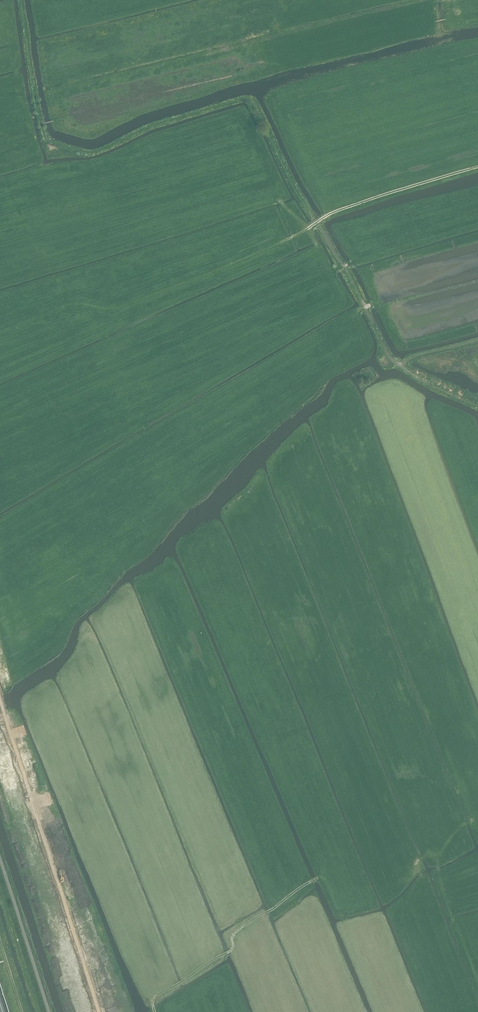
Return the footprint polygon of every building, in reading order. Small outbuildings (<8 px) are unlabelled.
[(0,981),(0,983),(9,1011),(10,1011),(0,981)]
